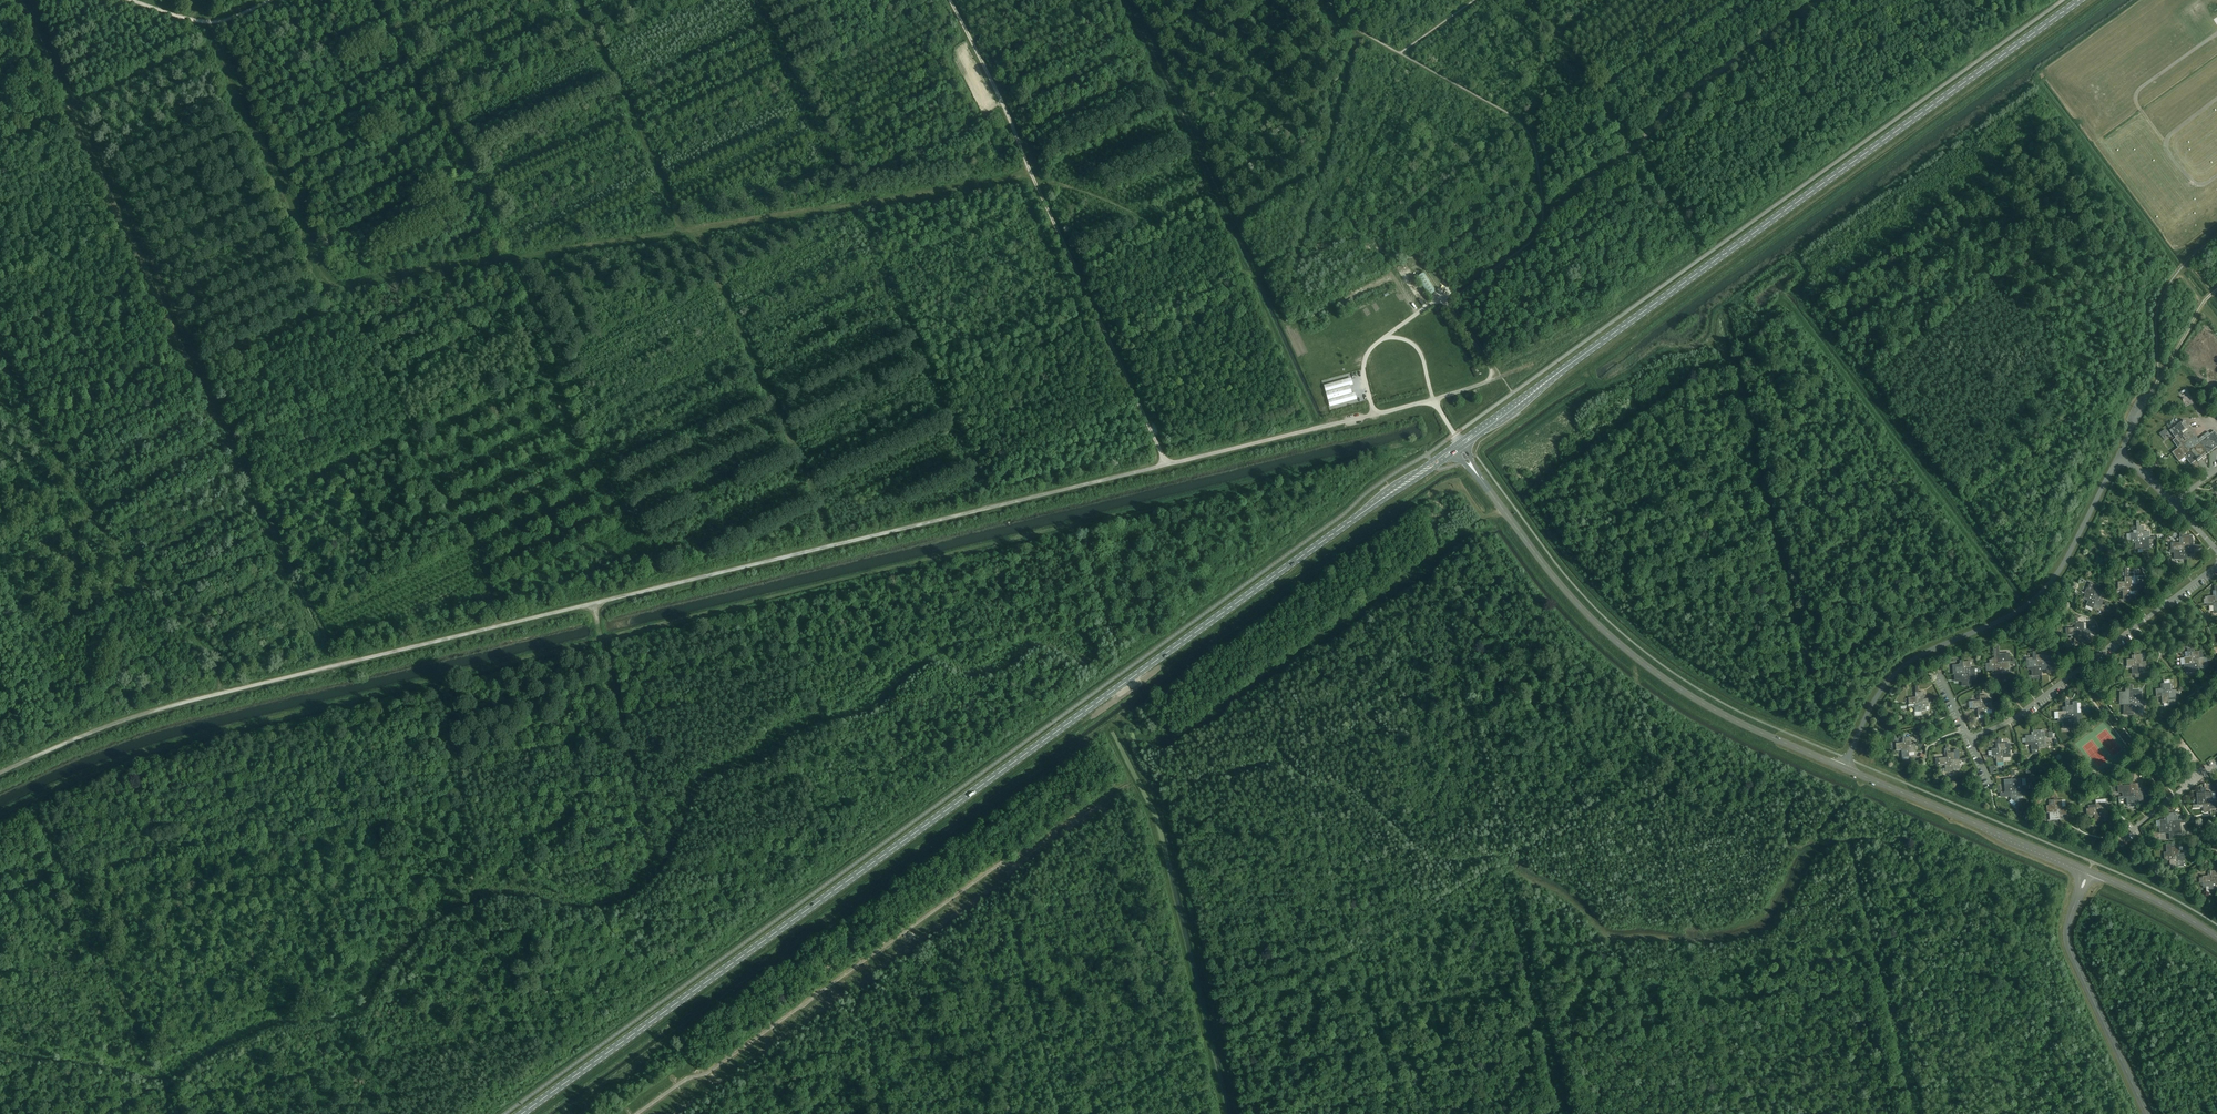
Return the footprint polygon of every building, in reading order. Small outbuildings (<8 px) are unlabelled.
[(2212,208),(2216,203),(2216,195),(2212,189),(2209,192),(2208,191),(2202,196),(2212,208)] [(1424,273),(1417,277),(1430,296),(1436,292),(1424,273)] [(1350,378),(1325,385),(1331,406),(1356,399),(1354,393),(1352,393),(1350,385),(1352,384),(1350,378)] [(2169,430),(2175,438),(2172,441),(2177,448),(2175,450),(2172,453),(2178,461),(2185,457),(2190,465),(2196,460),(2197,460),(2190,451),(2193,449),(2199,457),(2200,457),(2206,452),(2208,454),(2216,447),(2216,435),(2214,431),(2211,433),(2213,434),(2211,436),(2210,434),(2200,441),(2198,439),(2195,436),(2183,419),(2177,424),(2169,430)] [(2144,537),(2140,538),(2140,540),(2142,540),(2142,544),(2142,548),(2147,547),(2147,544),(2149,544),(2149,538),(2149,537),(2144,537)] [(2192,538),(2182,538),(2182,541),(2182,543),(2182,547),(2184,547),(2184,545),(2192,545),(2192,539),(2192,538)] [(2184,545),(2184,547),(2186,547),(2187,551),(2187,553),(2191,553),(2190,552),(2193,552),(2193,546),(2194,546),(2194,545),(2193,545),(2192,545),(2184,545)] [(2172,550),(2171,550),(2171,552),(2175,552),(2175,558),(2187,558),(2187,553),(2187,551),(2186,547),(2184,547),(2184,550),(2180,550),(2177,550),(2173,550),(2172,550)] [(2086,594),(2084,598),(2085,598),(2089,600),(2093,601),(2094,599),(2092,598),(2094,594),(2095,590),(2097,587),(2094,586),(2093,589),(2092,588),(2091,590),(2090,590),(2090,591),(2087,589),(2085,594),(2086,594)] [(2094,594),(2092,598),(2094,599),(2095,597),(2099,599),(2101,593),(2095,590),(2094,594)] [(2204,599),(2204,604),(2206,604),(2213,603),(2216,603),(2216,601),(2215,601),(2215,596),(2213,596),(2206,596),(2206,599),(2204,599)] [(2096,600),(2093,608),(2096,610),(2097,608),(2100,609),(2101,607),(2103,601),(2099,599),(2095,597),(2094,599),(2096,600)] [(2088,601),(2086,606),(2093,608),(2096,600),(2094,599),(2093,601),(2089,600),(2088,601)] [(2076,624),(2074,624),(2075,628),(2076,628),(2076,633),(2078,632),(2078,630),(2084,630),(2084,629),(2084,626),(2082,626),(2082,623),(2076,624)] [(2078,630),(2078,632),(2081,632),(2081,636),(2081,641),(2081,642),(2082,642),(2090,642),(2089,632),(2089,630),(2088,630),(2089,630),(2089,629),(2086,629),(2084,629),(2084,630),(2078,630)] [(1990,664),(1986,664),(1986,670),(1992,670),(1992,667),(1999,666),(1999,664),(1997,664),(1997,660),(1996,655),(1996,649),(1994,649),(1994,660),(1989,660),(1990,664)] [(2185,658),(2184,658),(2185,665),(2187,664),(2190,664),(2195,664),(2194,661),(2192,661),(2191,657),(2191,653),(2191,651),(2187,652),(2184,652),(2185,658)] [(2201,651),(2191,653),(2191,657),(2192,661),(2194,661),(2194,659),(2199,658),(2202,658),(2201,651)] [(2004,654),(1996,655),(1997,660),(1997,664),(1999,664),(1999,662),(2004,661),(2008,661),(2010,661),(2009,653),(2004,653),(2004,654)] [(2199,658),(2194,659),(2194,661),(2197,661),(2197,666),(2204,665),(2203,661),(2204,661),(2204,660),(2203,660),(2203,659),(2203,658),(2202,658),(2199,658)] [(1956,669),(1954,670),(1954,674),(1956,674),(1961,674),(1965,673),(1965,671),(1963,671),(1963,667),(1962,665),(1962,662),(1962,661),(1960,661),(1960,665),(1955,665),(1956,669)] [(2190,664),(2187,664),(2188,672),(2198,671),(2197,666),(2197,661),(2194,661),(2195,664),(2190,664)] [(1999,666),(1992,667),(1993,674),(1995,674),(2002,674),(2002,669),(2001,664),(1999,664),(1999,666)] [(2029,667),(2028,667),(2028,669),(2032,669),(2032,675),(2041,675),(2041,674),(2041,670),(2041,664),(2039,665),(2039,667),(2034,667),(2032,667),(2029,667)] [(1970,668),(1965,669),(1965,671),(1968,671),(1968,676),(1975,675),(1974,671),(1979,671),(1978,668),(1974,668),(1970,668)] [(2170,684),(2162,684),(2163,689),(2163,693),(2166,693),(2165,691),(2171,690),(2170,684)] [(2171,690),(2165,691),(2166,693),(2168,693),(2168,698),(2169,700),(2175,699),(2175,691),(2175,690),(2171,690)] [(2122,694),(2121,704),(2124,705),(2126,705),(2131,705),(2131,703),(2129,703),(2129,698),(2129,695),(2122,694)] [(2066,707),(2065,707),(2065,709),(2065,712),(2065,716),(2068,716),(2068,714),(2072,713),(2075,713),(2076,713),(2076,702),(2072,703),(2072,706),(2070,706),(2070,707),(2066,707)] [(2124,705),(2124,712),(2133,712),(2133,708),(2134,703),(2131,703),(2131,705),(2126,705),(2124,705)] [(2064,712),(2058,712),(2058,719),(2064,719),(2068,719),(2068,716),(2065,716),(2065,712),(2065,709),(2064,709),(2064,712)] [(2064,723),(2063,723),(2063,728),(2068,728),(2071,728),(2071,726),(2070,721),(2070,716),(2068,716),(2068,719),(2064,719),(2064,720),(2064,723)] [(2033,731),(2033,732),(2033,735),(2033,740),(2035,740),(2038,740),(2038,745),(2038,748),(2044,747),(2044,744),(2045,744),(2044,738),(2045,738),(2045,737),(2044,737),(2044,733),(2040,733),(2040,731),(2033,731)] [(1995,749),(1991,749),(1992,756),(1996,755),(2000,755),(2000,753),(1998,753),(1998,749),(1998,744),(1998,743),(1995,743),(1995,748),(1995,749)] [(1911,744),(1906,745),(1906,747),(1908,747),(1908,752),(1915,751),(1915,745),(1915,744),(1911,744)] [(2004,744),(1998,744),(1998,749),(1998,753),(2000,753),(2000,751),(2009,750),(2008,746),(2005,746),(2004,744)] [(1939,761),(1936,761),(1936,765),(1945,765),(1949,764),(1949,762),(1947,762),(1946,752),(1945,752),(1945,753),(1945,754),(1945,755),(1946,758),(1939,758),(1939,761)] [(1947,752),(1946,752),(1947,762),(1949,762),(1949,759),(1956,759),(1956,755),(1954,755),(1954,752),(1947,753),(1947,752)] [(1949,764),(1945,765),(1945,772),(1952,771),(1952,769),(1959,768),(1958,759),(1956,759),(1949,759),(1949,762),(1949,764)] [(2008,785),(2004,785),(2005,792),(2010,791),(2014,791),(2014,789),(2014,786),(2021,786),(2021,779),(2011,780),(2011,779),(2008,780),(2008,785)] [(2140,784),(2130,784),(2130,789),(2130,794),(2133,793),(2132,791),(2138,790),(2141,790),(2140,784)] [(2021,786),(2014,786),(2014,789),(2016,788),(2017,795),(2021,795),(2021,793),(2024,793),(2023,787),(2023,786),(2021,786)] [(2138,790),(2132,791),(2133,793),(2135,793),(2135,798),(2136,800),(2140,799),(2140,798),(2142,798),(2142,791),(2142,790),(2141,790),(2138,790)] [(2128,796),(2127,796),(2127,797),(2127,804),(2136,804),(2136,803),(2136,800),(2135,798),(2135,793),(2133,793),(2133,796),(2128,796)] [(2208,799),(2208,802),(2210,802),(2210,807),(2210,809),(2215,809),(2214,806),(2216,806),(2216,800),(2216,799),(2212,799),(2208,799)] [(2089,809),(2088,809),(2089,815),(2094,815),(2098,815),(2098,813),(2096,813),(2096,808),(2095,805),(2089,805),(2089,809)] [(2103,810),(2098,810),(2098,813),(2101,812),(2101,817),(2108,817),(2107,810),(2108,810),(2108,809),(2107,809),(2103,810)] [(2057,812),(2049,813),(2049,820),(2053,820),(2059,819),(2059,815),(2059,810),(2057,810),(2057,812)] [(2175,814),(2166,815),(2166,820),(2167,824),(2169,824),(2169,822),(2173,821),(2177,821),(2176,815),(2175,814)] [(2173,821),(2169,822),(2169,824),(2171,824),(2172,828),(2172,833),(2172,834),(2180,833),(2180,827),(2179,828),(2178,828),(2178,822),(2178,821),(2177,821),(2173,821)] [(2167,852),(2164,853),(2164,859),(2170,859),(2174,858),(2174,856),(2171,856),(2171,848),(2171,847),(2170,847),(2166,847),(2167,852)] [(2179,854),(2173,854),(2174,856),(2176,856),(2177,861),(2177,863),(2183,863),(2183,860),(2183,854),(2183,853),(2179,854)] [(2204,883),(2203,883),(2203,886),(2209,886),(2210,890),(2210,892),(2216,891),(2216,890),(2216,885),(2215,880),(2213,880),(2213,882),(2209,883),(2204,883)]
